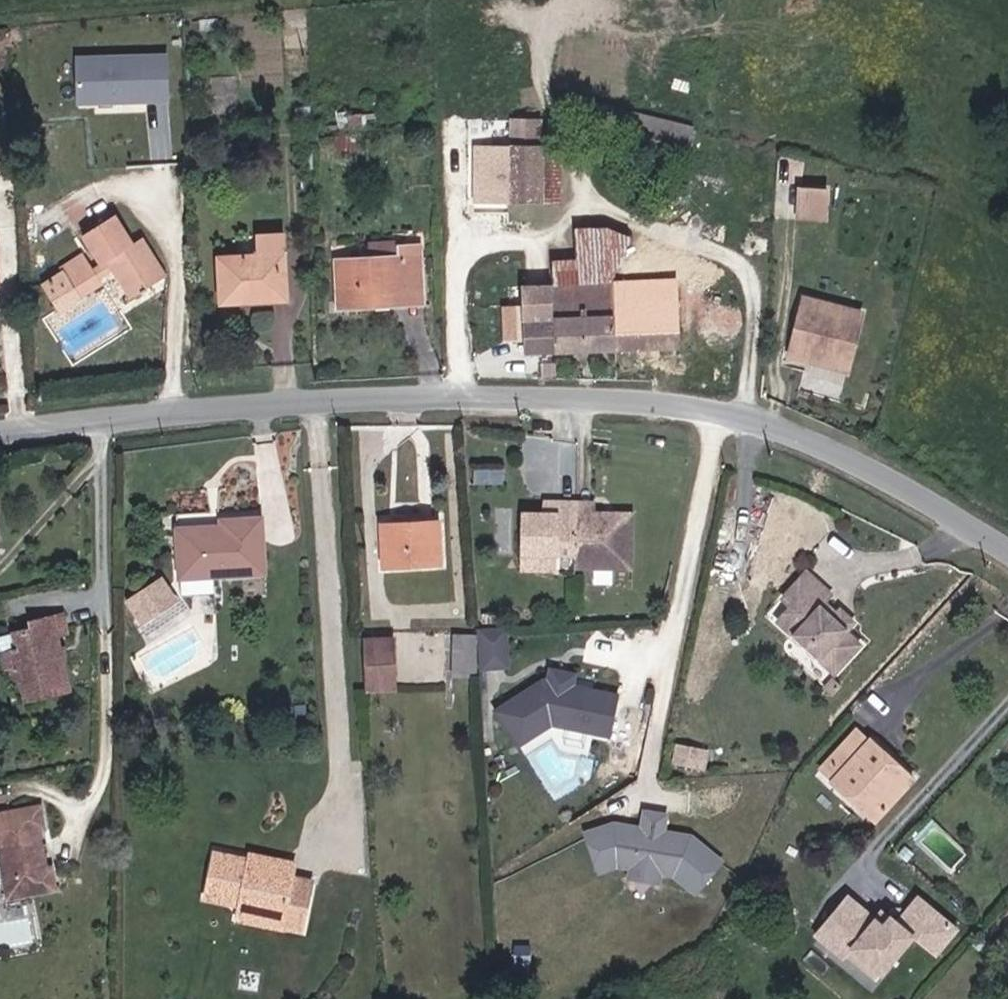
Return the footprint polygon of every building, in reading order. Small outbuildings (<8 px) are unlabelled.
[(169,53),(75,55),(76,104),(170,102),(169,53)] [(528,145),(551,145),(552,118),(529,118),(528,145)] [(551,145),(528,145),(490,145),(490,155),(489,205),(529,205),(560,206),(560,191),(558,145),(551,145)] [(797,217),(830,220),(832,185),(800,182),(797,217)] [(100,290),(95,284),(118,272),(135,300),(172,279),(146,236),(134,245),(114,213),(80,235),(101,267),(88,275),(78,259),(56,272),(76,305),(100,290)] [(220,298),(286,299),(286,229),(265,228),(265,250),(221,249),(220,298)] [(396,255),(337,254),(340,299),(392,300),(393,285),(426,286),(426,236),(396,237),(396,255)] [(372,238),(373,250),(395,249),(394,236),(372,238)] [(561,348),(620,347),(620,280),(559,281),(561,348)] [(681,347),(680,280),(620,280),(620,347),(681,347)] [(526,348),(561,348),(559,281),(525,281),(526,348)] [(392,300),(426,300),(426,286),(393,285),(392,300)] [(880,356),(894,303),(836,288),(821,346),(844,352),(845,347),(880,356)] [(880,356),(845,347),(844,352),(879,361),(880,356)] [(571,579),(638,581),(638,517),(598,516),(598,504),(546,501),(546,513),(521,513),(521,563),(571,565),(571,579)] [(391,569),(449,570),(448,514),(391,513),(391,569)] [(231,522),(186,525),(189,573),(273,568),(270,514),(231,516),(231,522)] [(860,648),(877,626),(854,608),(849,615),(840,607),(846,600),(817,572),(785,607),(793,614),(777,632),(840,690),(869,656),(860,648)] [(184,593),(171,574),(145,594),(158,612),(184,593)] [(504,637),(503,605),(482,605),(483,638),(504,637)] [(17,634),(21,653),(7,654),(16,688),(29,685),(33,704),(76,698),(64,644),(74,642),(70,617),(31,622),(33,632),(17,634)] [(453,674),(478,674),(478,631),(454,631),(453,674)] [(400,634),(367,633),(366,691),(401,692),(400,634)] [(575,676),(578,665),(555,660),(553,671),(575,676)] [(616,734),(625,696),(550,679),(502,707),(522,741),(556,720),(616,734)] [(888,752),(880,745),(872,736),(866,742),(854,729),(835,749),(849,763),(837,775),(852,790),(878,815),(914,778),(896,761),(891,766),(882,757),(888,752)] [(715,748),(684,740),(679,764),(710,772),(715,748)] [(72,890),(70,863),(62,862),(59,835),(63,834),(60,807),(0,814),(0,856),(15,854),(19,898),(72,890)] [(625,858),(641,861),(639,871),(663,876),(665,866),(681,870),(701,888),(726,860),(698,834),(682,831),(678,835),(670,828),(672,817),(653,813),(651,825),(641,828),(639,822),(622,819),(595,828),(607,864),(625,858)] [(249,899),(247,912),(244,926),(290,936),(293,924),(312,928),(322,881),(303,877),(306,860),(263,850),(261,857),(223,851),(215,899),(238,905),(241,898),(249,899)] [(848,895),(813,936),(874,988),(915,940),(937,959),(961,931),(918,895),(896,921),(889,915),(882,924),(848,895)]
